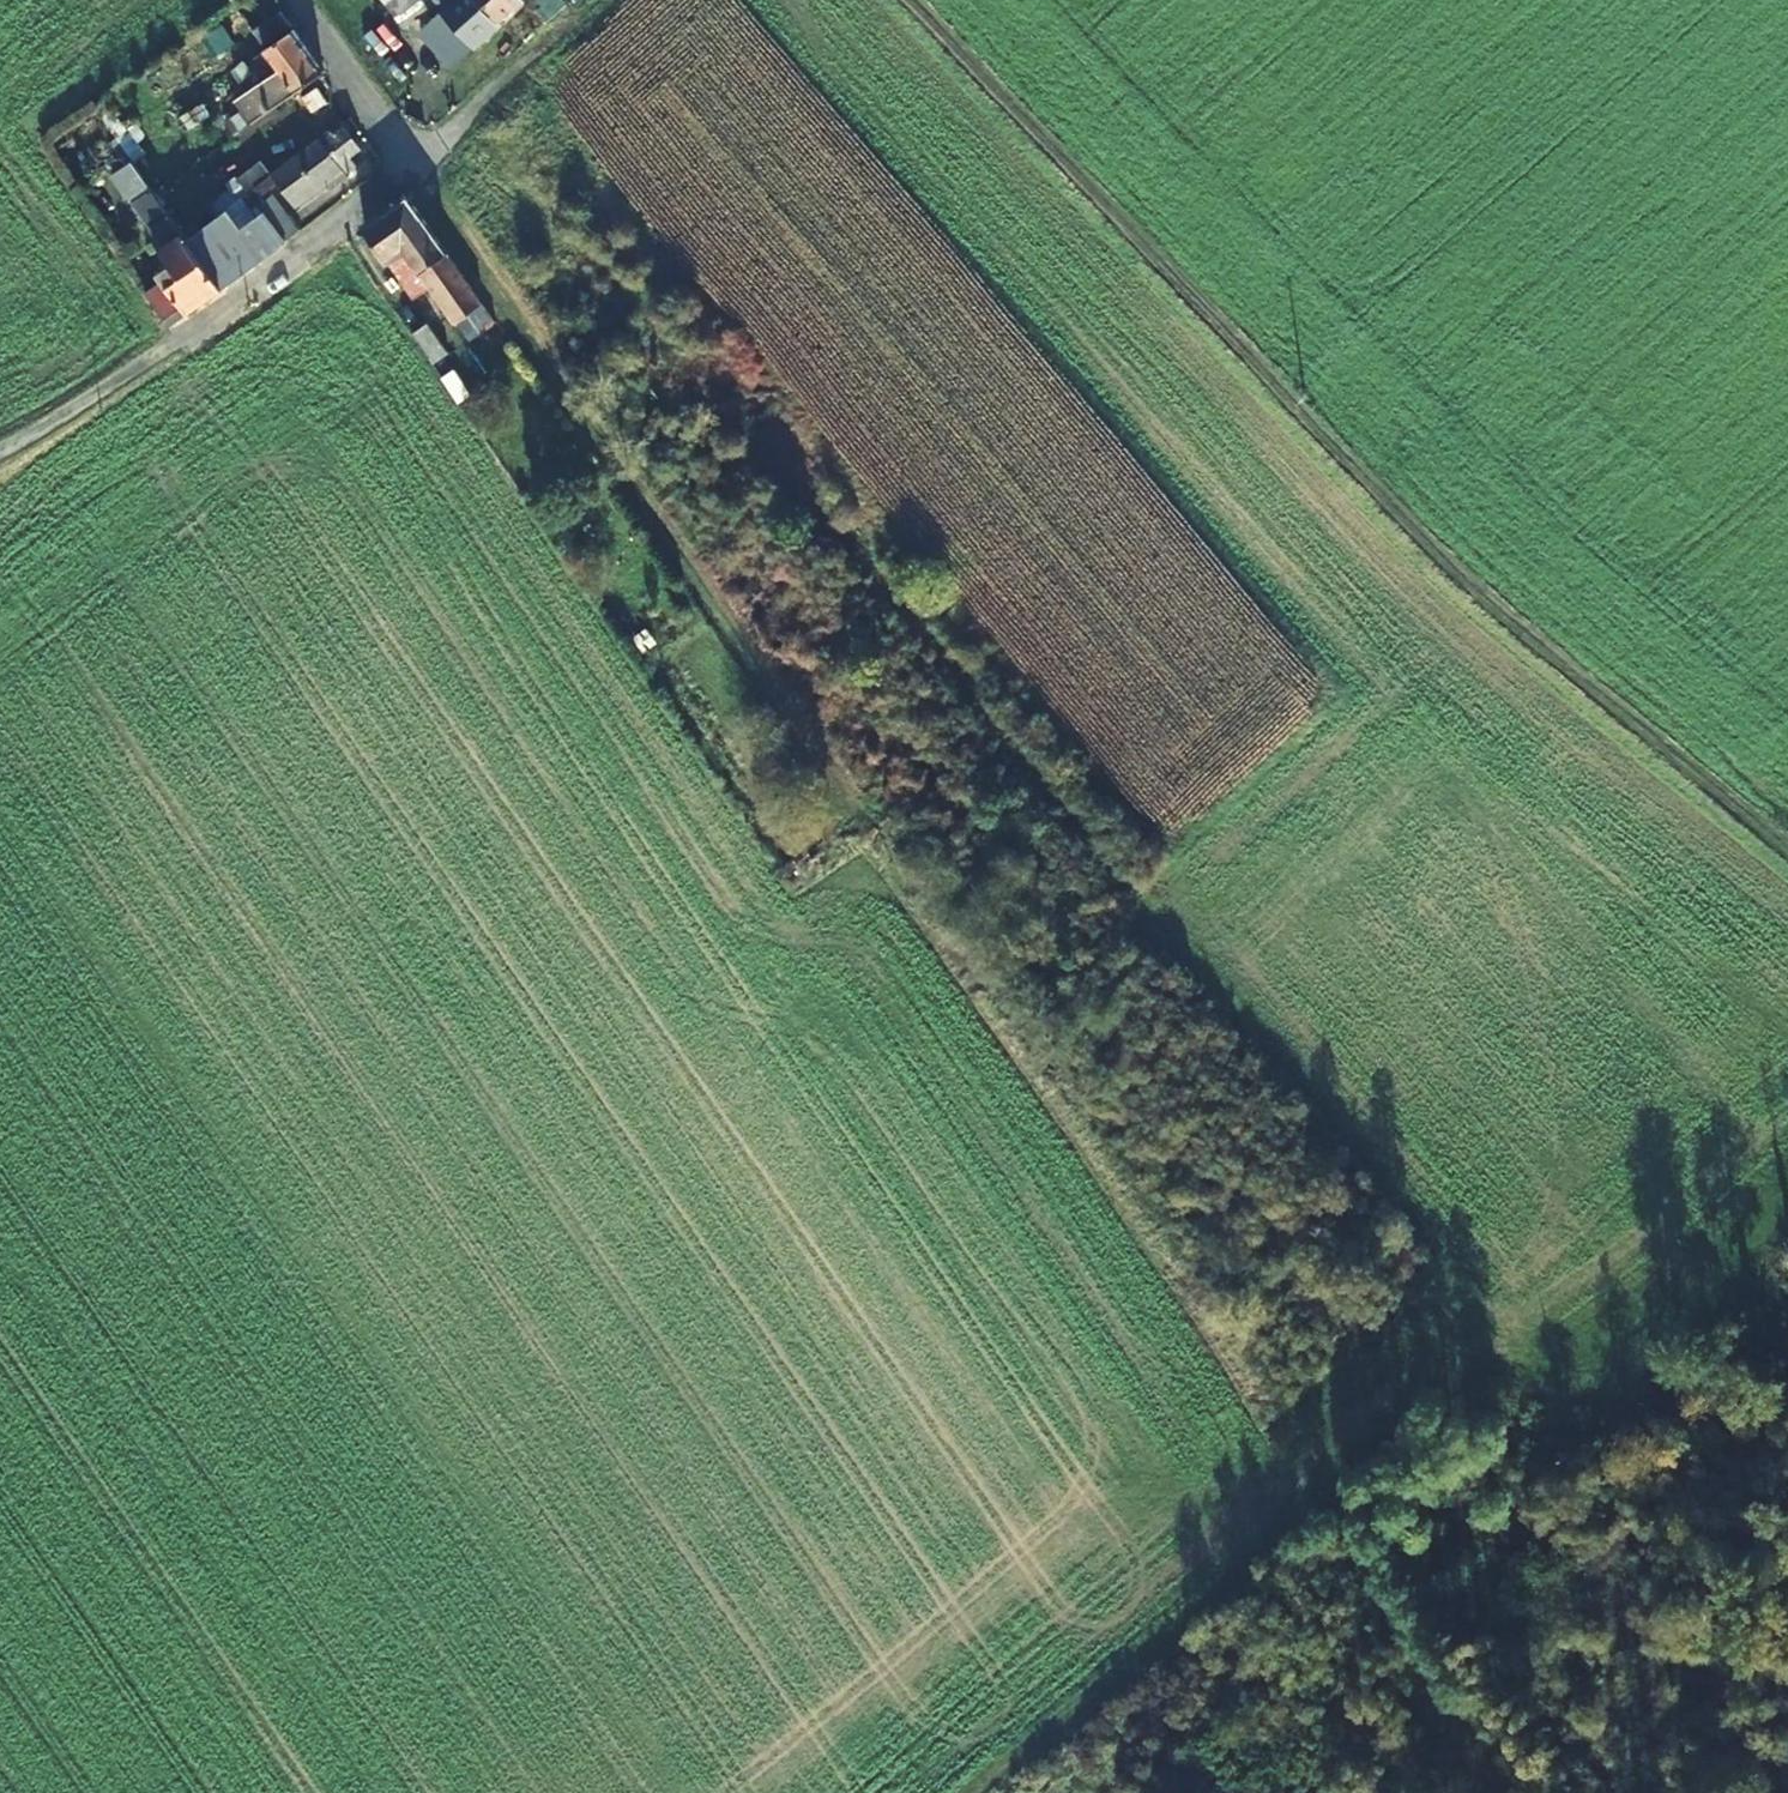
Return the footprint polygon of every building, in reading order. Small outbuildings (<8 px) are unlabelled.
[(400,25),(427,0),(379,0),(400,25)] [(471,46),(498,22),(479,0),(429,0),(471,46)] [(498,22),(522,0),(521,0),(479,0),(498,22)] [(528,9),(538,21),(567,0),(539,0),(528,9)] [(325,76),(293,30),(262,52),(278,75),(234,106),(240,116),(224,128),(232,139),(325,76)] [(324,124),(263,176),(270,184),(289,204),(322,177),(327,179),(350,158),(345,149),(353,142),(336,122),(328,128),(324,124)] [(168,160),(141,177),(152,193),(163,186),(178,175),(168,160)] [(141,177),(130,161),(112,174),(128,196),(136,188),(140,194),(134,199),(166,245),(159,250),(167,262),(157,270),(164,278),(145,294),(168,329),(219,289),(185,240),(152,193),(141,177)] [(263,176),(249,188),(255,196),(270,184),(263,176)] [(208,204),(216,214),(234,199),(241,194),(244,191),(235,178),(206,200),(208,204)] [(244,191),(241,194),(257,212),(264,206),(255,196),(249,188),(244,191)] [(241,194),(234,199),(241,207),(251,218),(257,212),(241,194)] [(484,301),(410,195),(365,229),(385,257),(400,246),(416,269),(454,323),(466,315),(484,301)] [(216,214),(215,215),(221,223),(226,218),(241,207),(234,199),(216,214)] [(264,206),(257,212),(280,239),(293,230),(269,202),(264,206)] [(208,204),(186,220),(194,232),(215,215),(216,214),(208,204)] [(221,223),(215,215),(194,232),(190,235),(185,240),(219,289),(229,281),(280,239),(257,212),(251,218),(235,230),(226,218),(221,223)] [(400,246),(385,257),(401,280),(416,269),(400,246)] [(498,320),(484,301),(466,315),(479,333),(498,320)] [(429,321),(410,335),(432,367),(452,354),(429,321)] [(456,374),(443,382),(483,440),(495,430),(456,374)]
